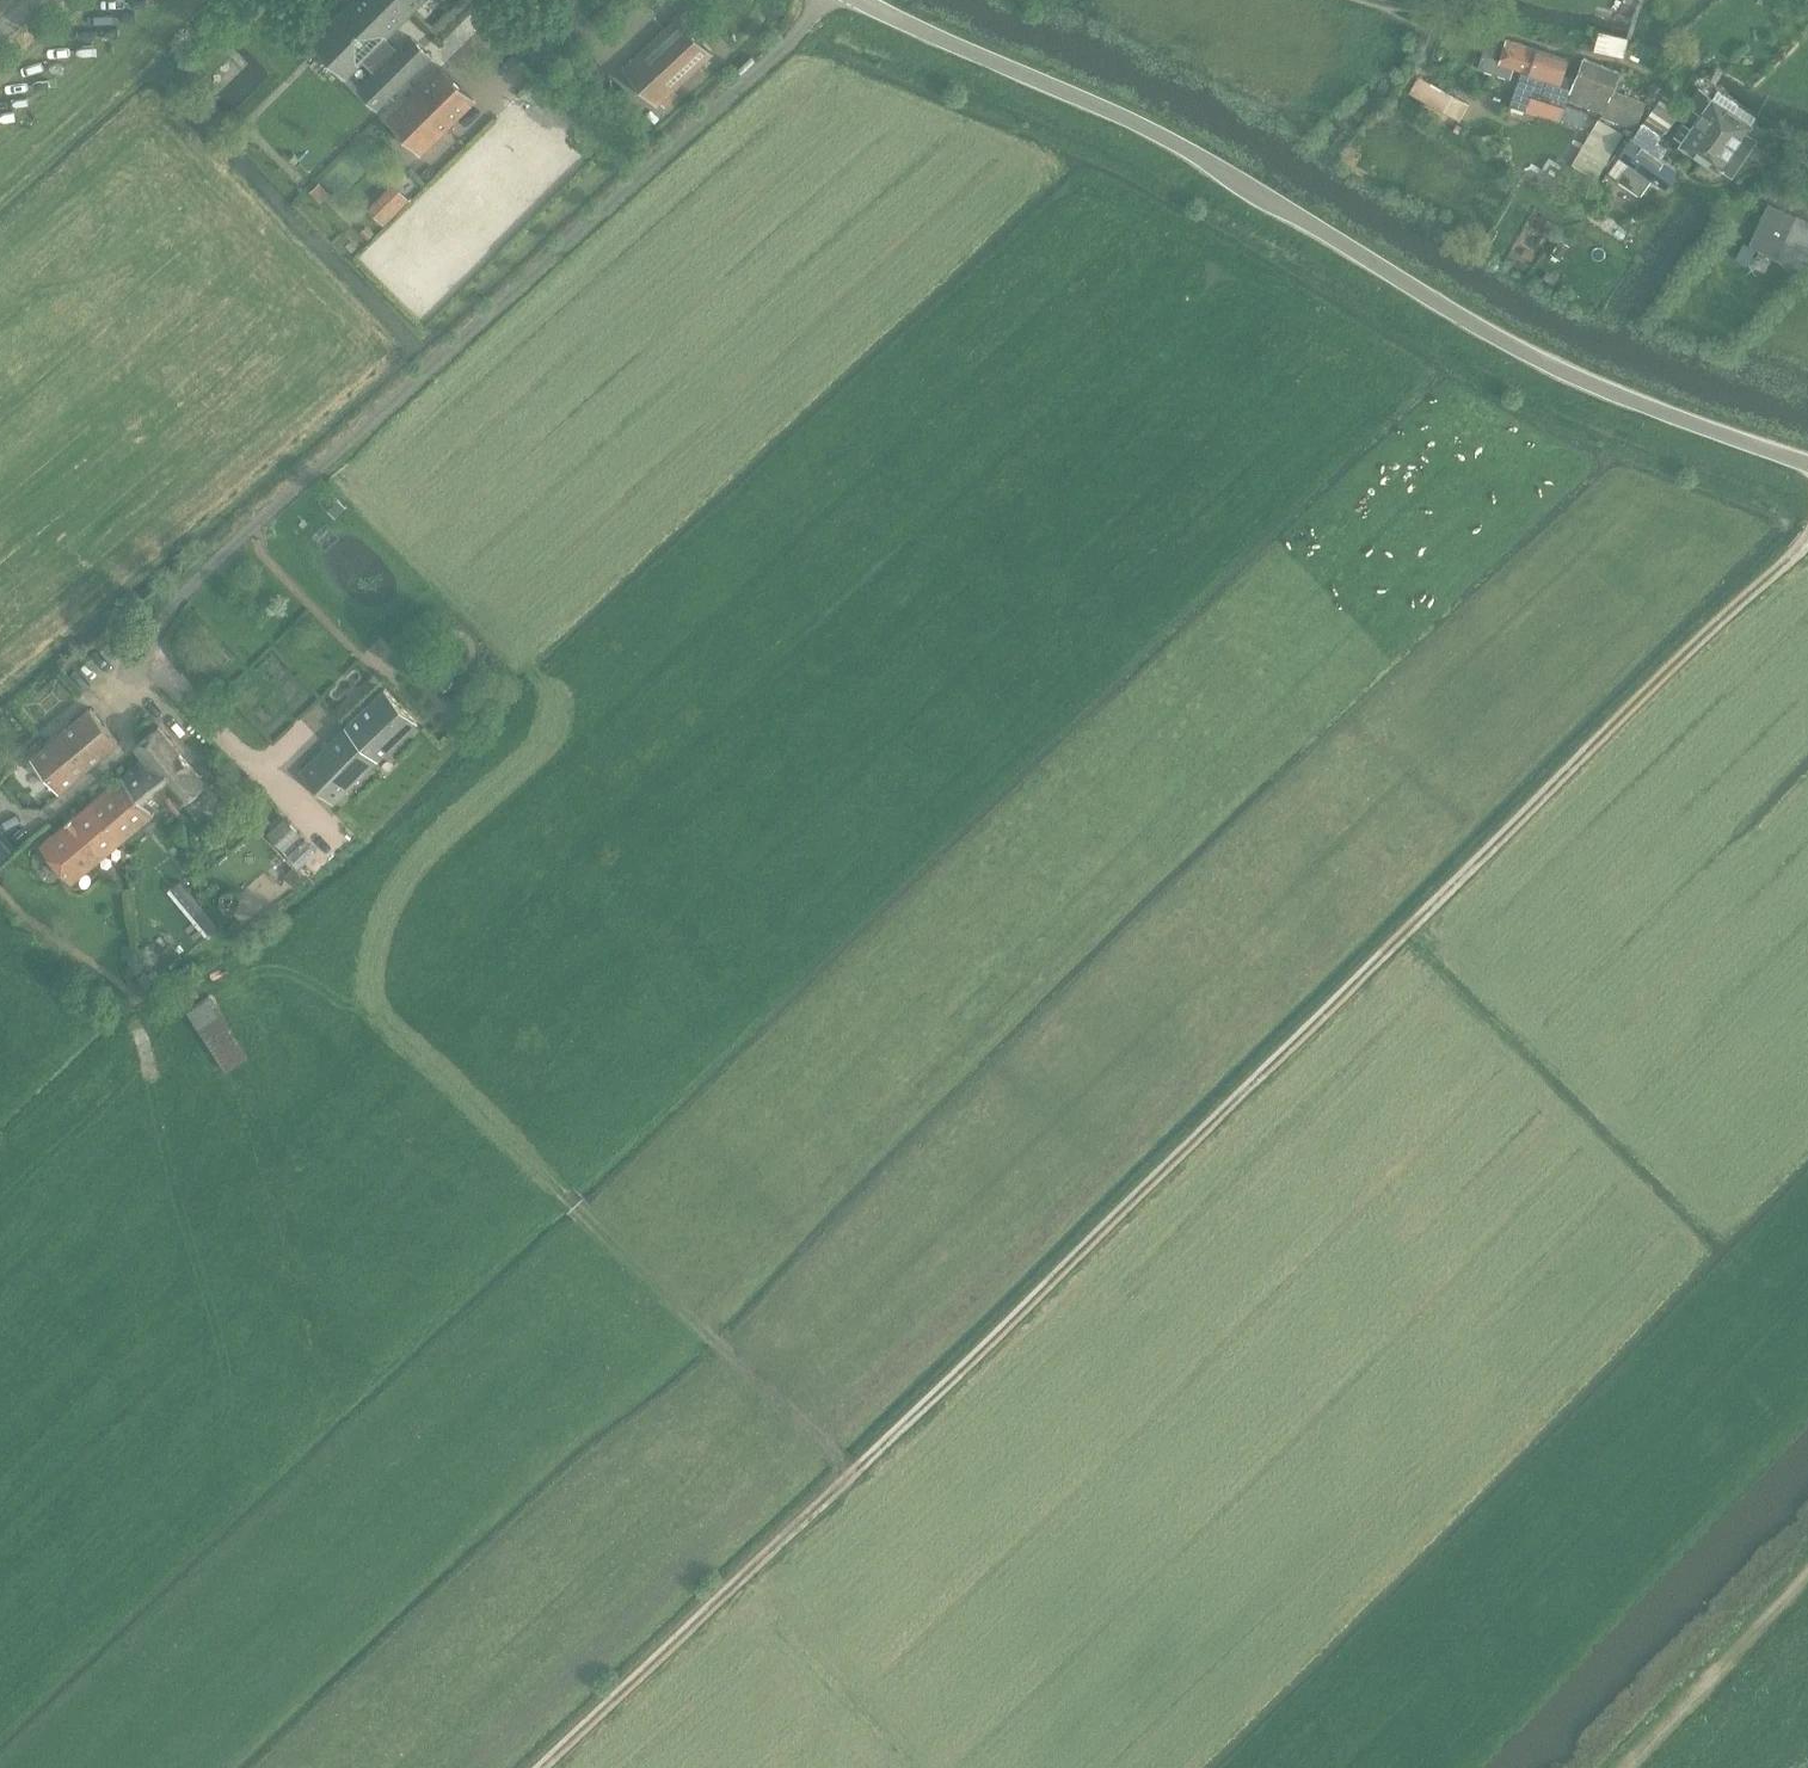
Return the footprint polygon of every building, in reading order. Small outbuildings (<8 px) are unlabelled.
[(409,0),(357,0),(314,43),(346,75),(361,61),(373,73),(351,95),(370,114),(430,55),(412,37),(395,54),(381,40),(415,6),(409,0)] [(680,19),(626,69),(657,102),(711,52),(680,19)] [(1529,72),(1536,49),(1507,39),(1490,33),(1478,68),(1510,78),(1514,67),(1521,69),(1529,72)] [(1566,84),(1568,78),(1562,76),(1568,59),(1536,49),(1529,72),(1521,69),(1515,90),(1510,107),(1525,111),(1531,95),(1566,106),(1569,99),(1573,86),(1566,84)] [(1647,102),(1613,90),(1620,72),(1584,58),(1573,86),(1569,99),(1638,126),(1647,102)] [(420,152),(474,99),(442,67),(389,120),(420,152)] [(1418,77),(1411,95),(1466,115),(1472,97),(1418,77)] [(1681,144),(1700,157),(1733,108),(1737,102),(1718,89),(1714,95),(1713,95),(1713,96),(1700,87),(1691,100),(1700,106),(1697,110),(1702,113),(1691,129),(1684,125),(1677,135),(1683,140),(1681,144)] [(1660,142),(1685,108),(1664,93),(1620,155),(1631,163),(1619,180),(1641,195),(1652,178),(1664,186),(1677,168),(1661,157),(1668,148),(1660,142)] [(1722,167),(1732,174),(1756,137),(1761,140),(1767,132),(1764,129),(1752,121),(1757,114),(1737,102),(1733,108),(1700,157),(1720,170),(1722,167)] [(1624,133),(1600,118),(1573,163),(1597,178),(1624,133)] [(396,180),(369,205),(385,223),(412,198),(396,180)] [(1775,258),(1789,228),(1763,216),(1749,245),(1775,258)] [(332,804),(416,722),(385,689),(301,771),(332,804)] [(59,790),(118,741),(91,708),(32,757),(59,790)] [(206,782),(159,726),(135,745),(145,757),(137,764),(165,797),(172,791),(182,803),(206,782)] [(150,809),(165,797),(137,764),(95,799),(127,837),(154,814),(150,809)] [(72,883),(127,837),(95,799),(40,846),(72,883)] [(284,817),(266,834),(283,851),(301,835),(284,817)] [(13,844),(4,834),(0,838),(0,855),(13,844)] [(293,866),(284,875),(295,886),(302,880),(301,874),(293,866)] [(213,993),(189,1009),(227,1069),(252,1054),(213,993)]
